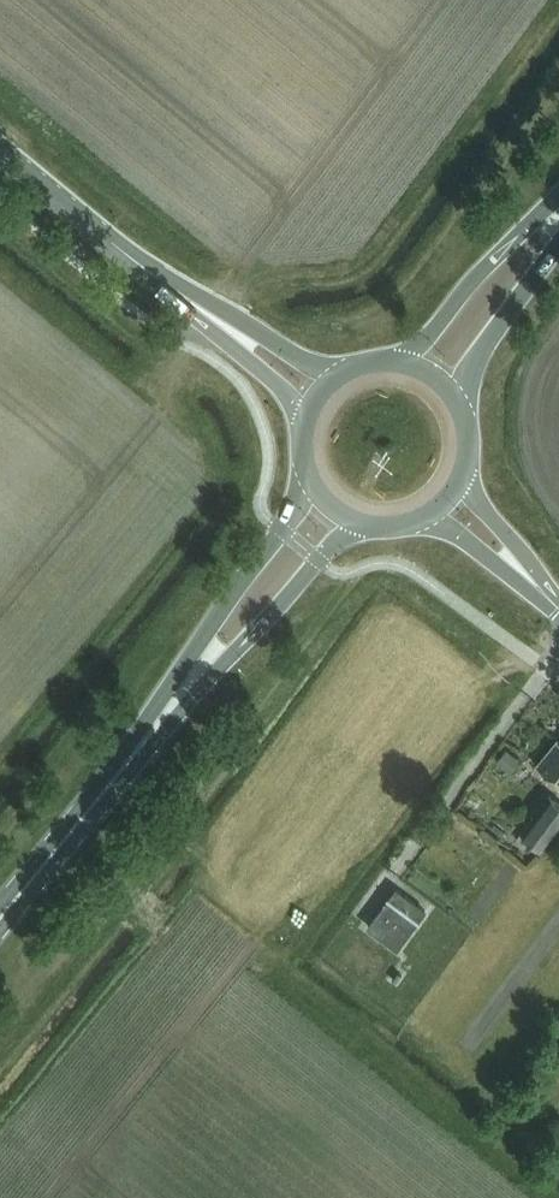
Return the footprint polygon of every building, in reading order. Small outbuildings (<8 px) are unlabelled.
[(558,740),(537,765),(558,783),(558,741),(558,740)] [(552,792),(522,832),(541,846),(558,822),(558,798),(552,792)] [(427,911),(395,888),(366,927),(398,950),(427,911)]
